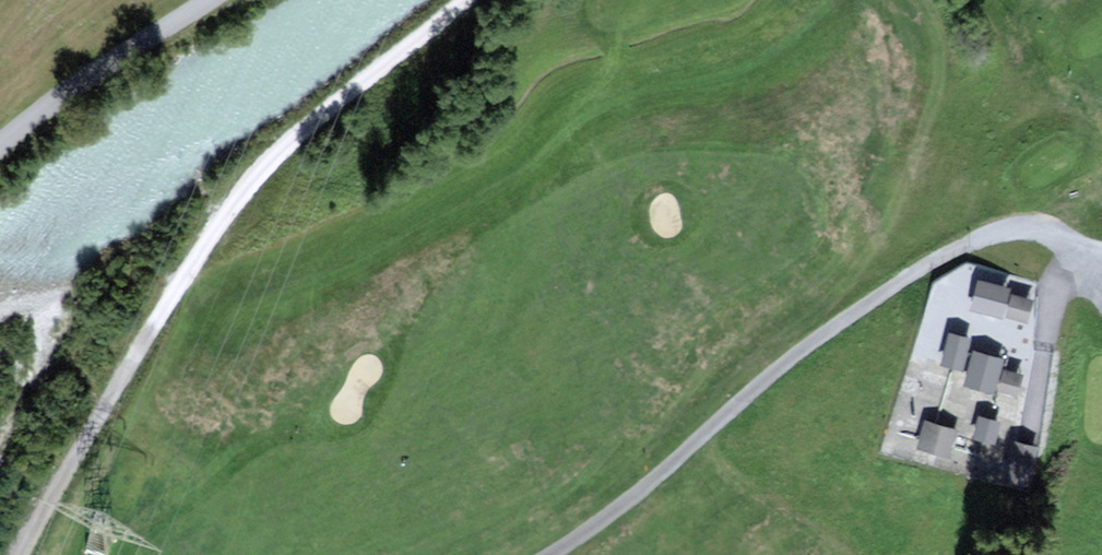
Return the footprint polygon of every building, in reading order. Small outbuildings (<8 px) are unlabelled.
[(1009,285),(978,276),(970,305),(1001,314),(1009,285)] [(1033,297),(1011,291),(1005,312),(1027,318),(1033,297)] [(971,335),(946,329),(939,360),(964,366),(971,335)] [(1003,355),(973,346),(962,382),(992,391),(1003,355)] [(1021,378),(1006,374),(1001,391),(1016,395),(1021,378)] [(999,418),(976,413),(971,434),(995,439),(999,418)] [(952,421),(929,415),(922,440),(920,446),(943,452),(952,421)] [(1033,446),(1013,442),(1005,476),(1025,481),(1033,446)]
